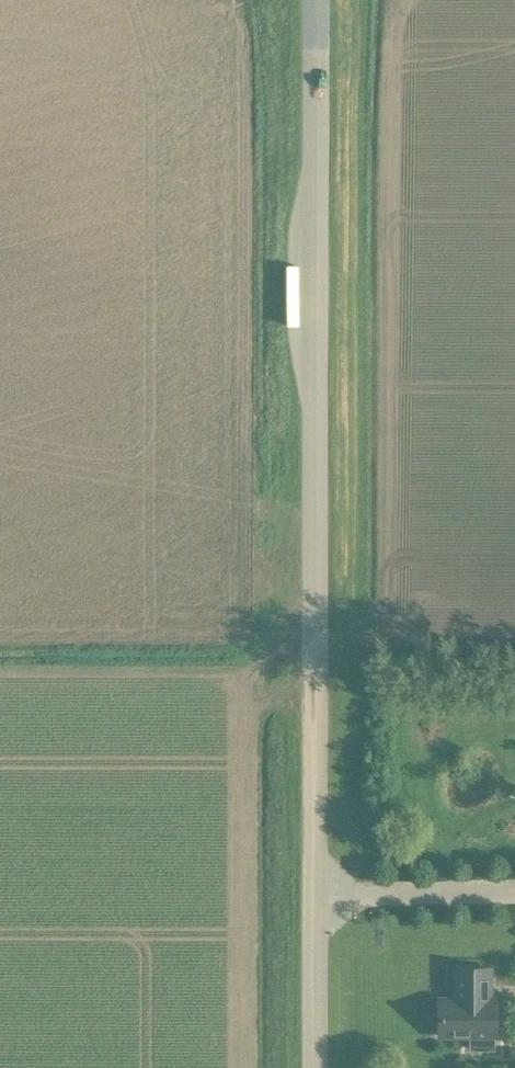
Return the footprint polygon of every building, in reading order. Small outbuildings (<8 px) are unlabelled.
[(456,969),(456,992),(458,992),(458,999),(439,999),(439,1035),(494,1035),(494,999),(489,999),(489,969),(456,969)]
